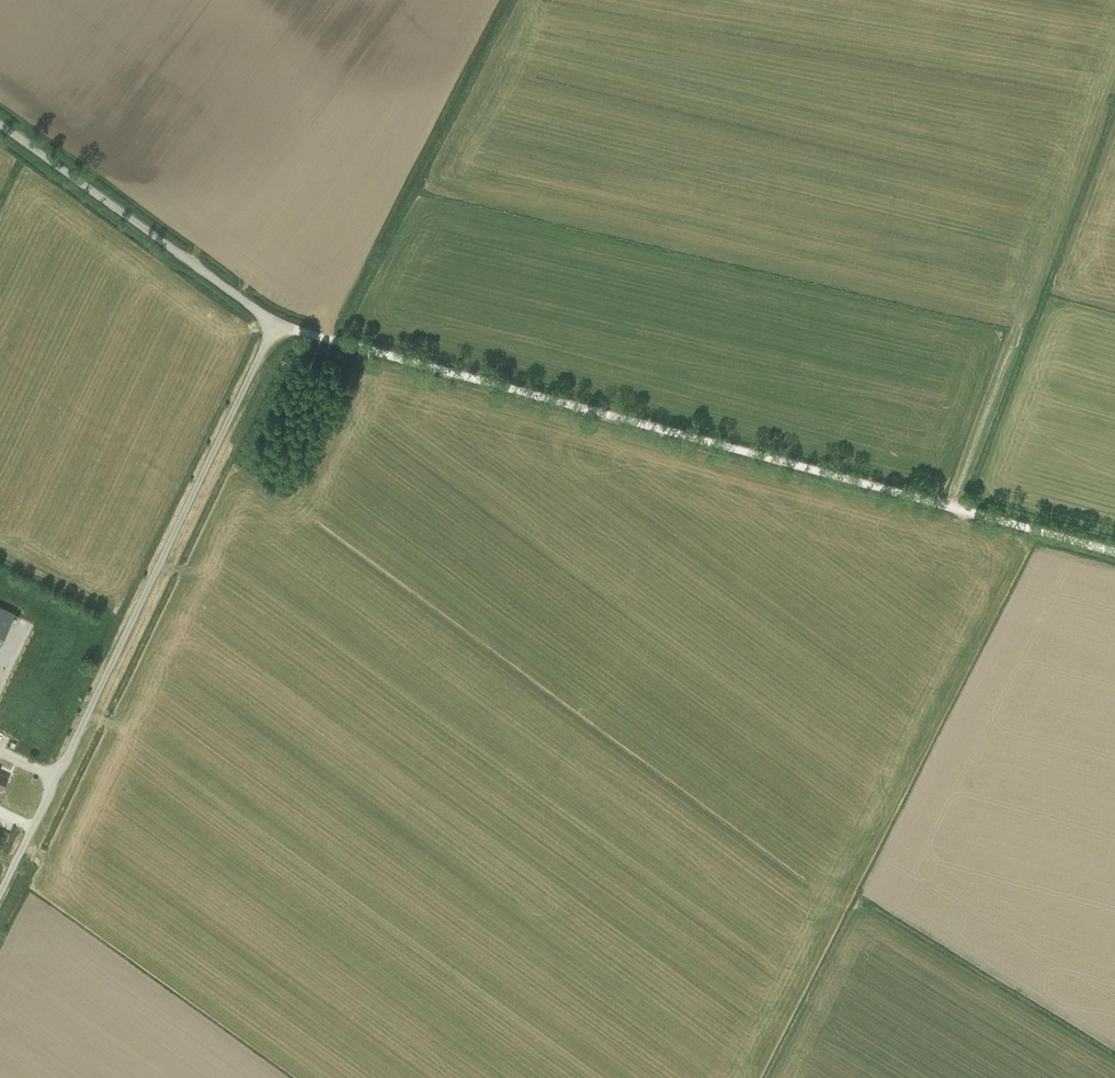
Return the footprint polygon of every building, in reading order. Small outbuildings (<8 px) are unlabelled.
[(14,613),(0,606),(0,642),(14,613)]
